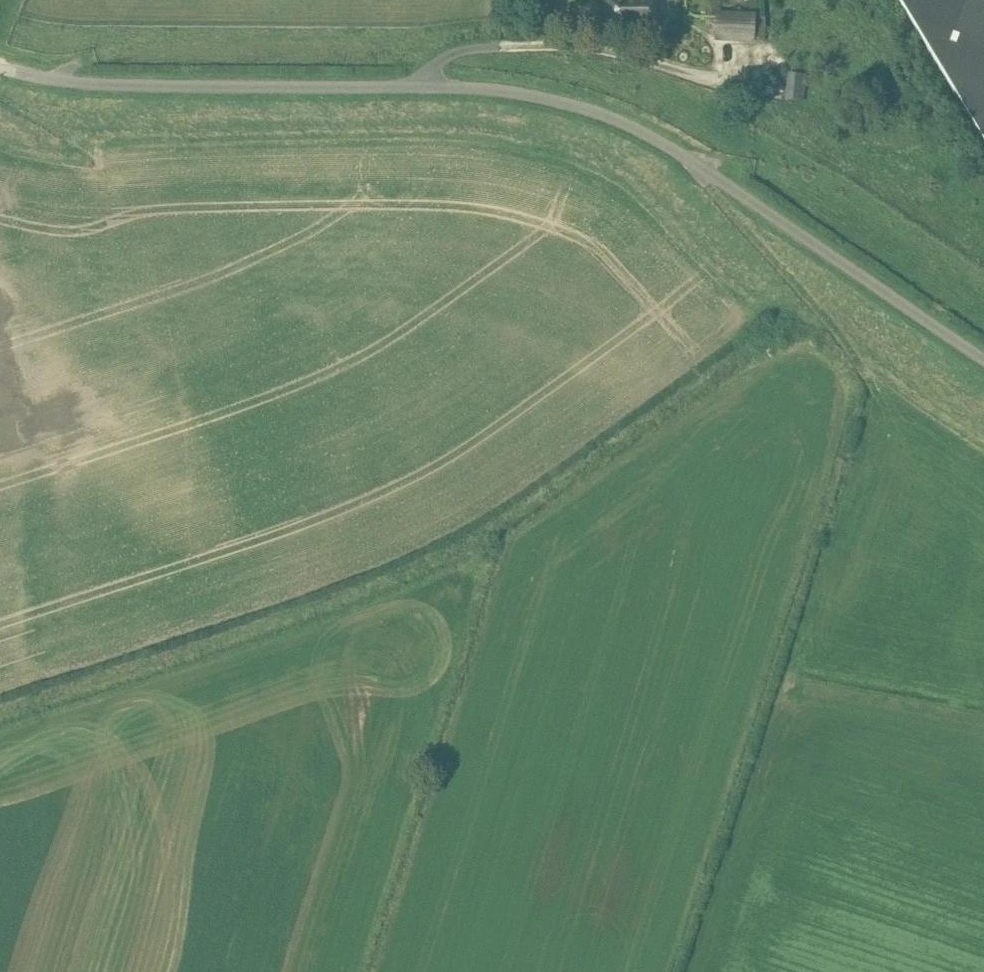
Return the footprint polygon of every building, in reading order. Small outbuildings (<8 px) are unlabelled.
[(655,0),(606,0),(606,32),(655,32),(655,0)] [(983,143),(983,0),(899,0),(983,143)] [(715,12),(715,40),(755,42),(758,13),(715,12)] [(804,101),(807,75),(789,73),(786,99),(804,101)]
